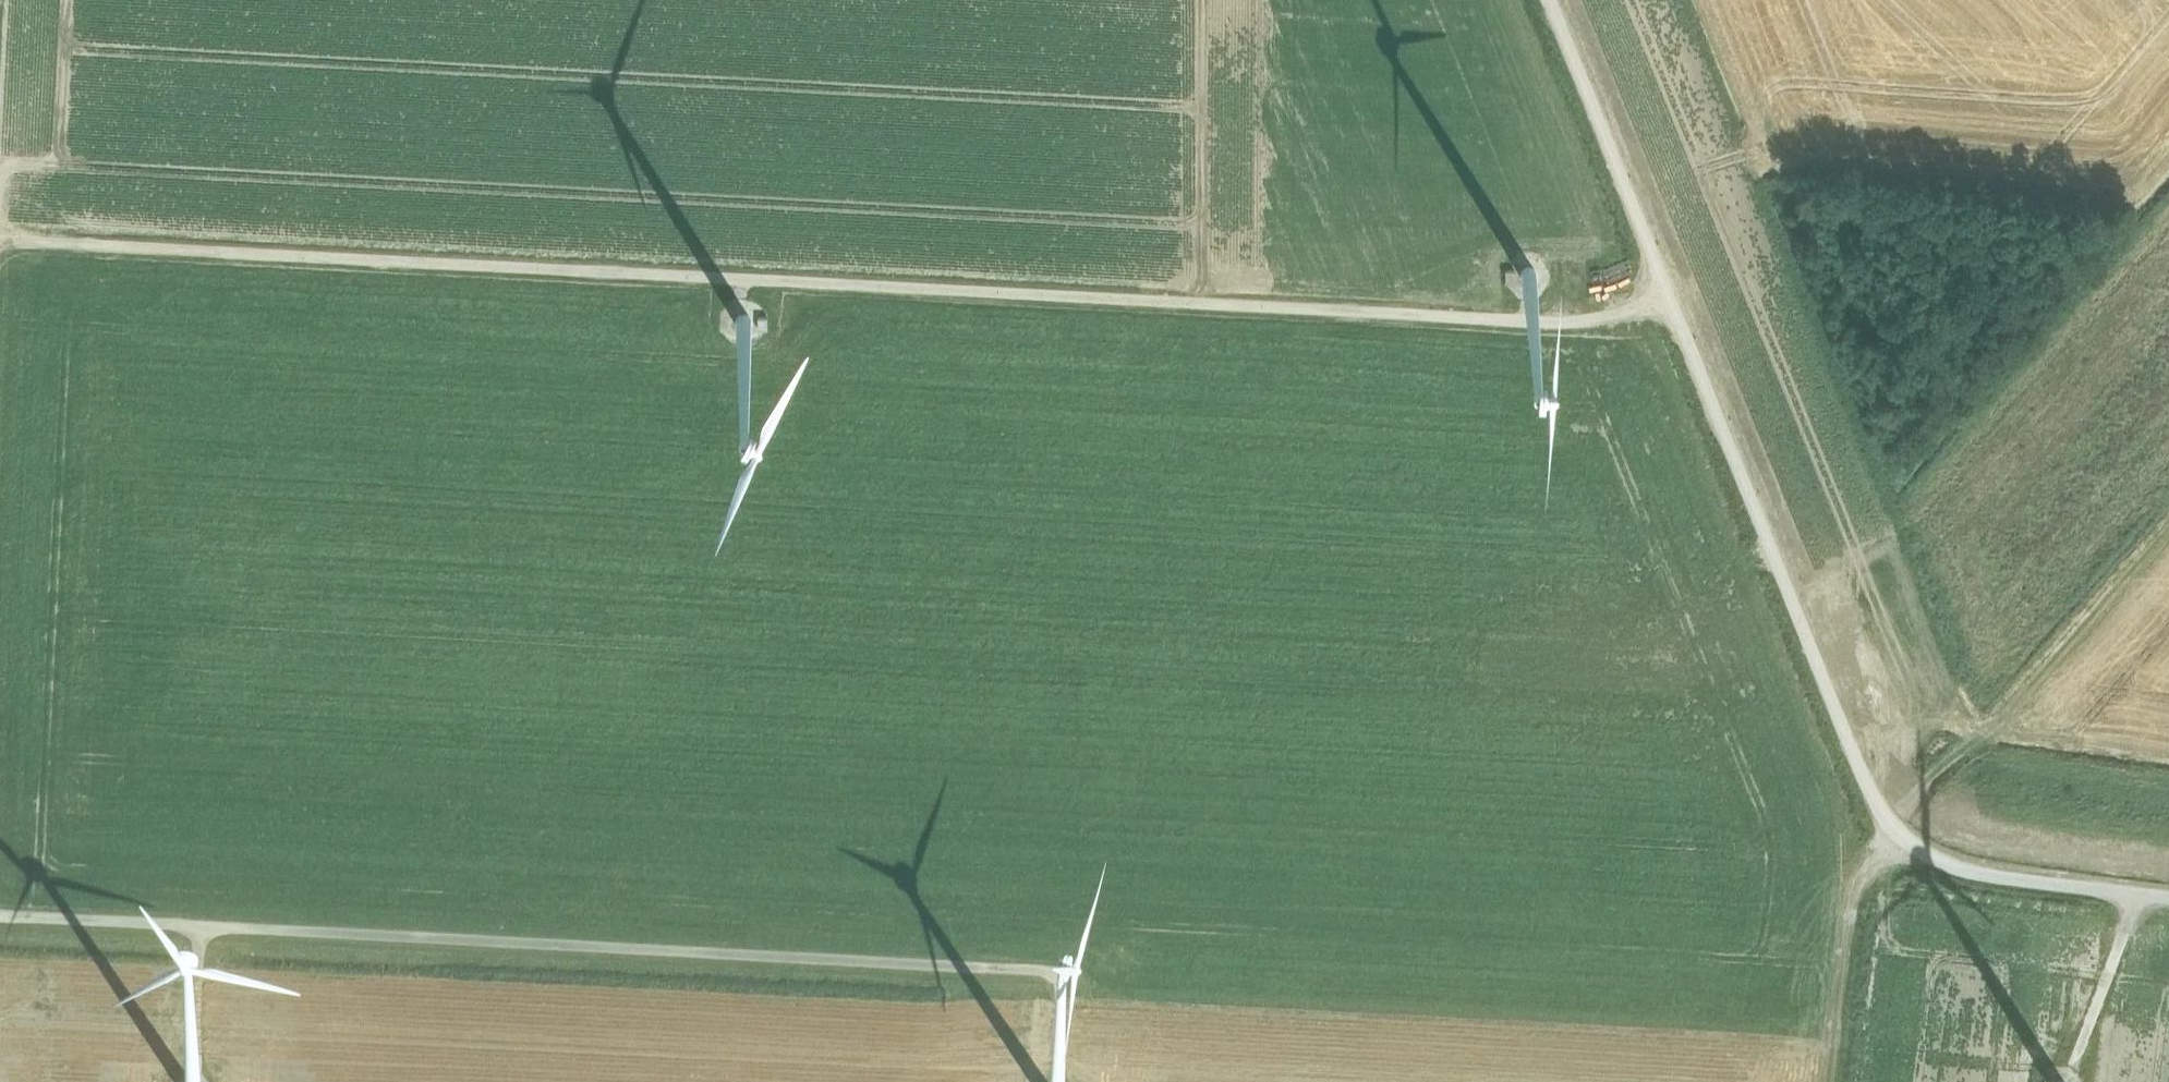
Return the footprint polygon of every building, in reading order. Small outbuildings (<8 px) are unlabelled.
[(2062,238),(2055,231),(2047,238),(2055,246),(2062,238)]
